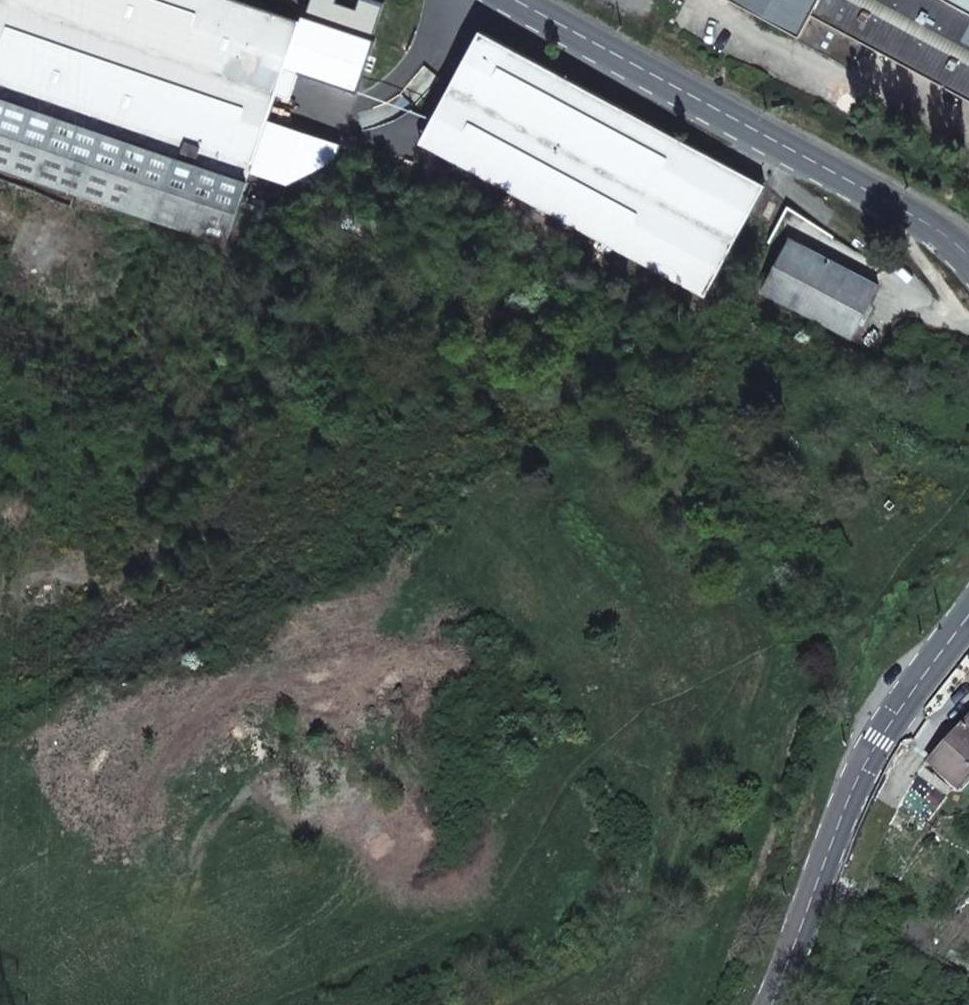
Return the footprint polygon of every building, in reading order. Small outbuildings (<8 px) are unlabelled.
[(226,242),(286,67),(301,20),(260,5),(262,0),(0,0),(0,165),(226,242)] [(968,100),(968,0),(732,0),(800,36),(798,40),(850,68),(863,43),(968,100)] [(286,67),(357,92),(375,40),(303,15),(301,20),(286,67)] [(482,31),(420,143),(704,298),(765,185),(651,123),(482,31)] [(850,338),(879,286),(791,238),(763,291),(850,338)] [(968,773),(968,720),(931,763),(957,786),(968,773)]
